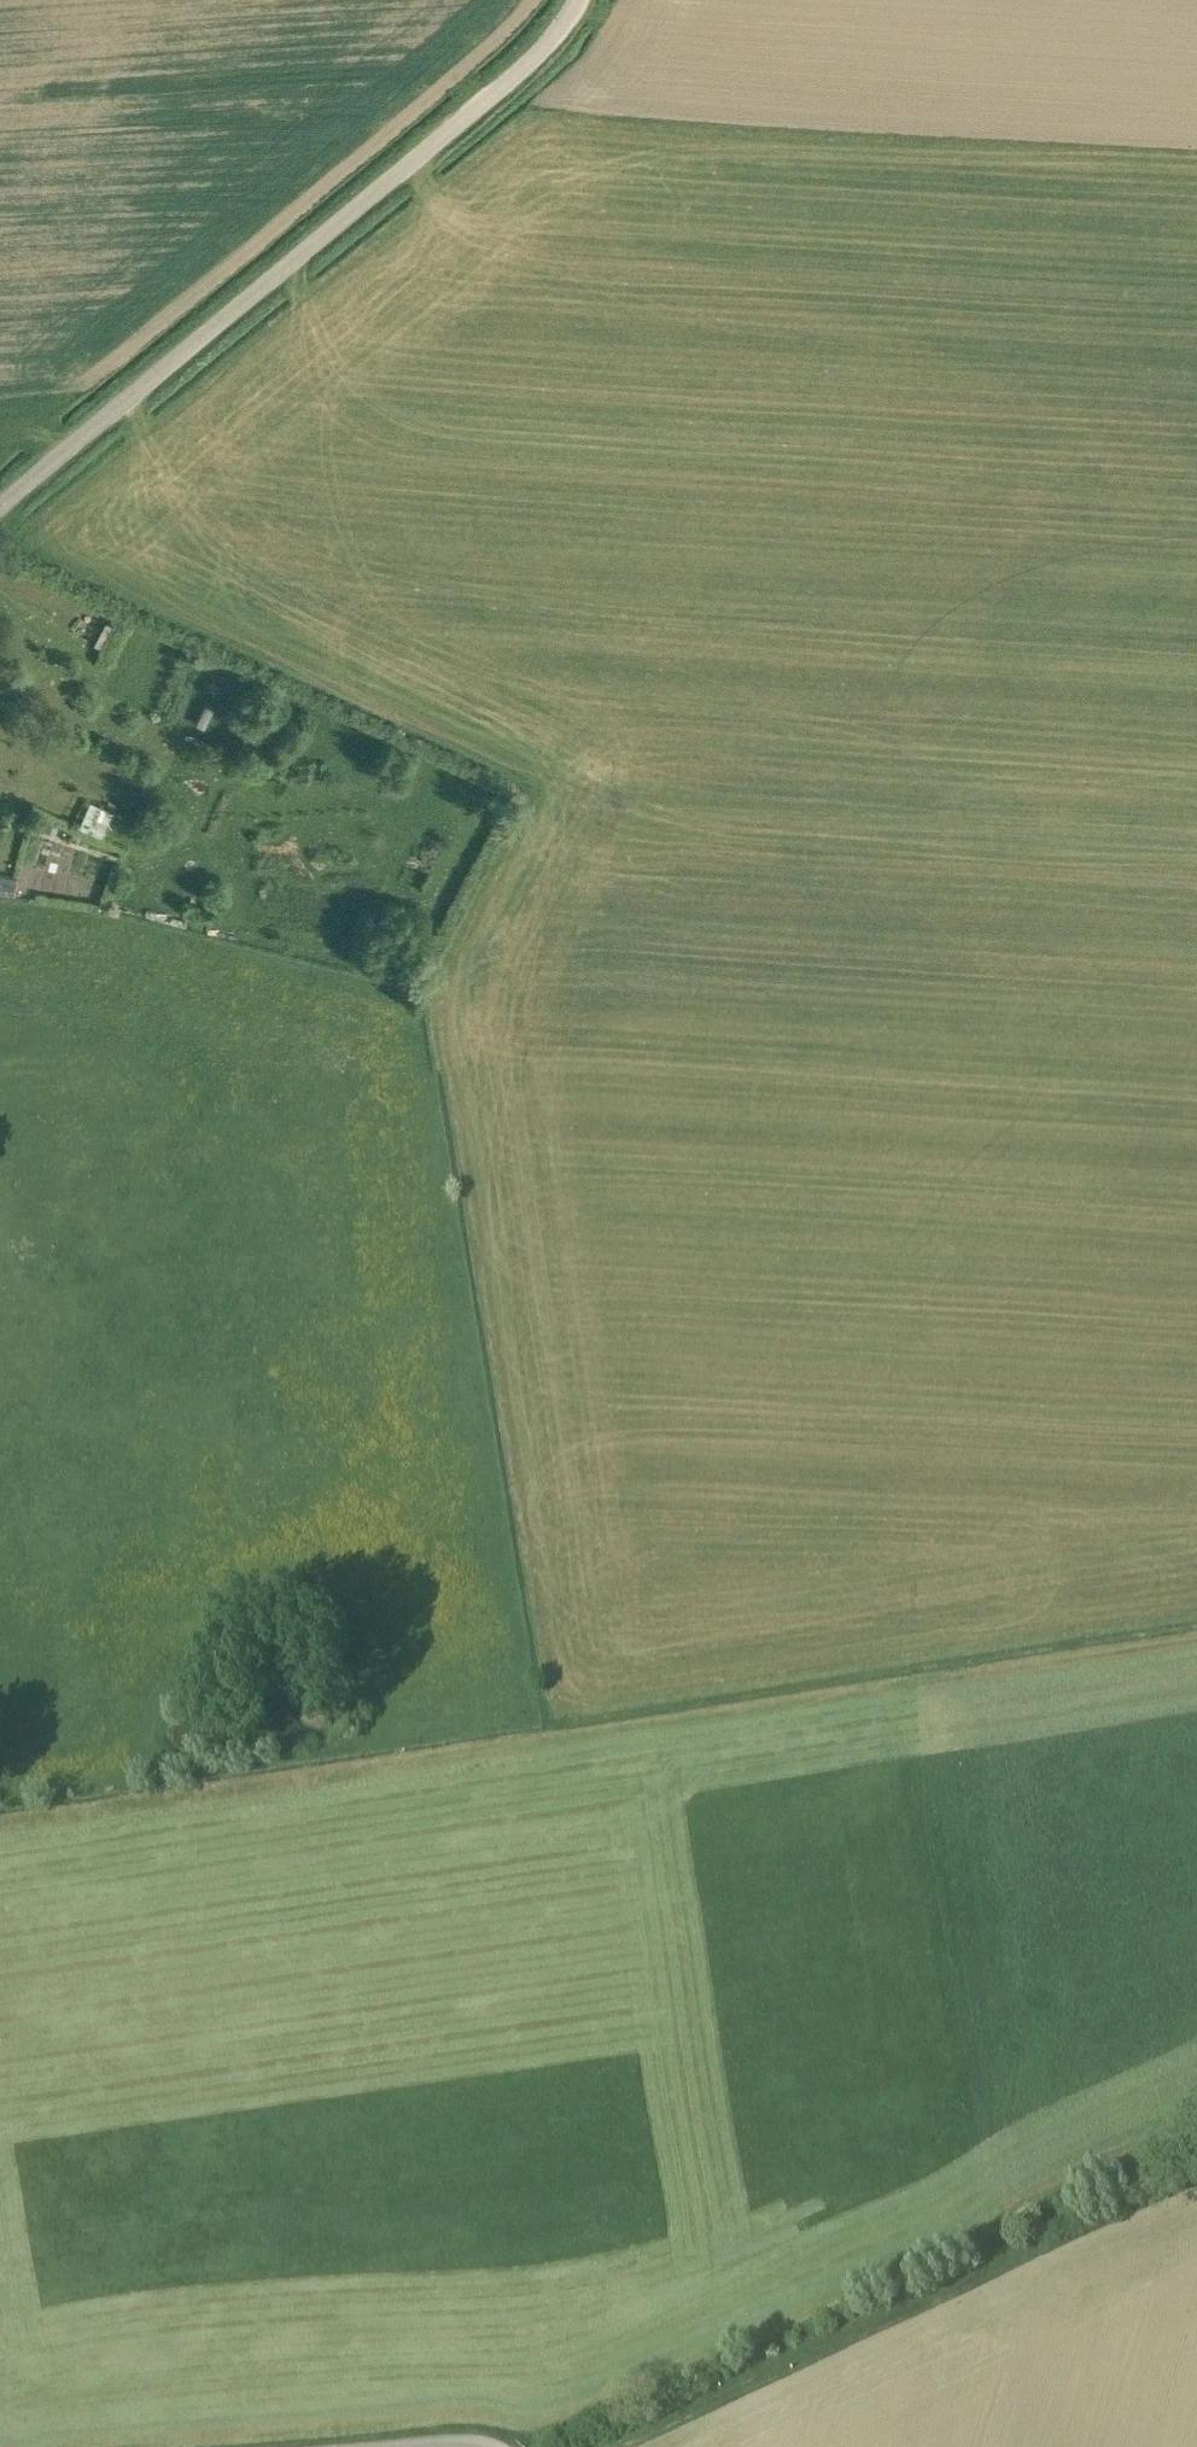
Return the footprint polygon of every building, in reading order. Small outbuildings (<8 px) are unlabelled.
[(96,800),(88,825),(111,832),(119,807),(96,800)] [(114,886),(121,860),(81,850),(74,875),(114,886)]
